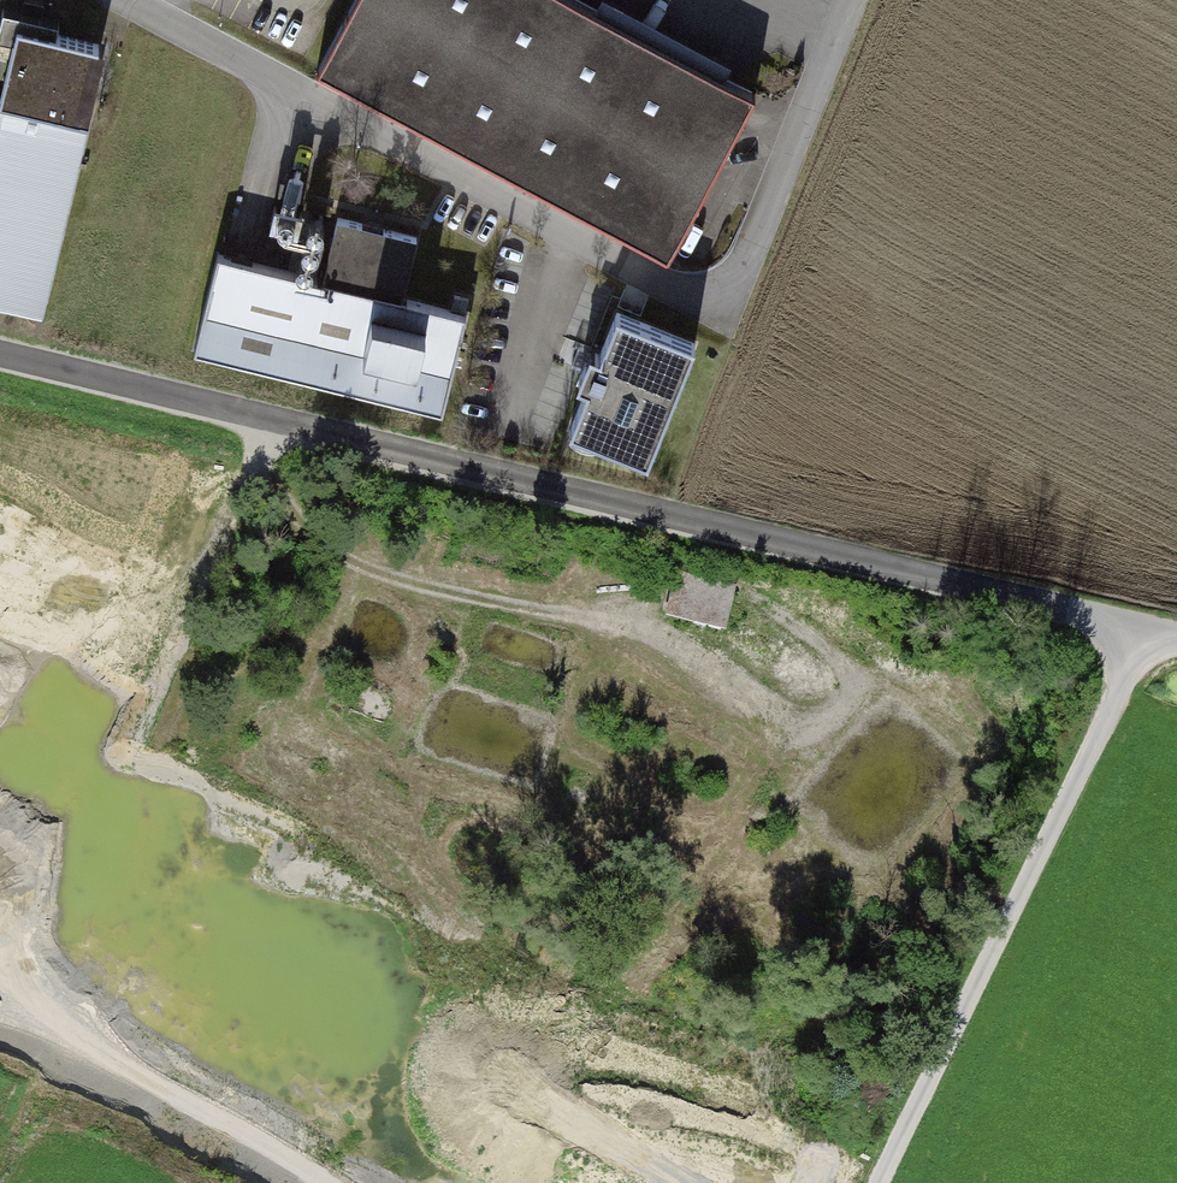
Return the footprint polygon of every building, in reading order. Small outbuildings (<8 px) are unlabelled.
[(327,76),(683,262),(767,102),(572,0),(367,0),(327,76)] [(43,318),(105,54),(53,42),(56,29),(2,16),(0,24),(0,308),(43,318)] [(305,218),(276,211),(271,231),(299,239),(305,218)] [(324,288),(222,261),(198,354),(447,419),(473,321),(408,304),(424,240),(342,219),(324,288)] [(313,238),(315,240),(318,241),(321,241),(324,240),(326,238),(327,236),(328,233),(327,230),(326,228),(324,226),(321,225),(319,225),(316,225),(314,227),(313,229),(312,231),(311,233),(312,236),(313,238)] [(309,257),(311,258),(314,259),(316,259),(319,258),(320,256),(322,254),(322,252),(322,249),(321,247),(319,246),(316,245),(314,245),(312,245),(310,246),(308,248),(308,250),(307,253),(308,255),(309,257)] [(304,275),(306,277),(308,278),(310,278),(313,278),(315,277),(317,276),(318,273),(318,271),(318,269),(317,267),(315,265),(313,264),(310,264),(308,264),(306,266),(304,268),(303,270),(304,273),(304,275)] [(690,354),(614,326),(572,439),(648,467),(690,354)] [(725,623),(737,571),(686,559),(674,612),(725,623)]
